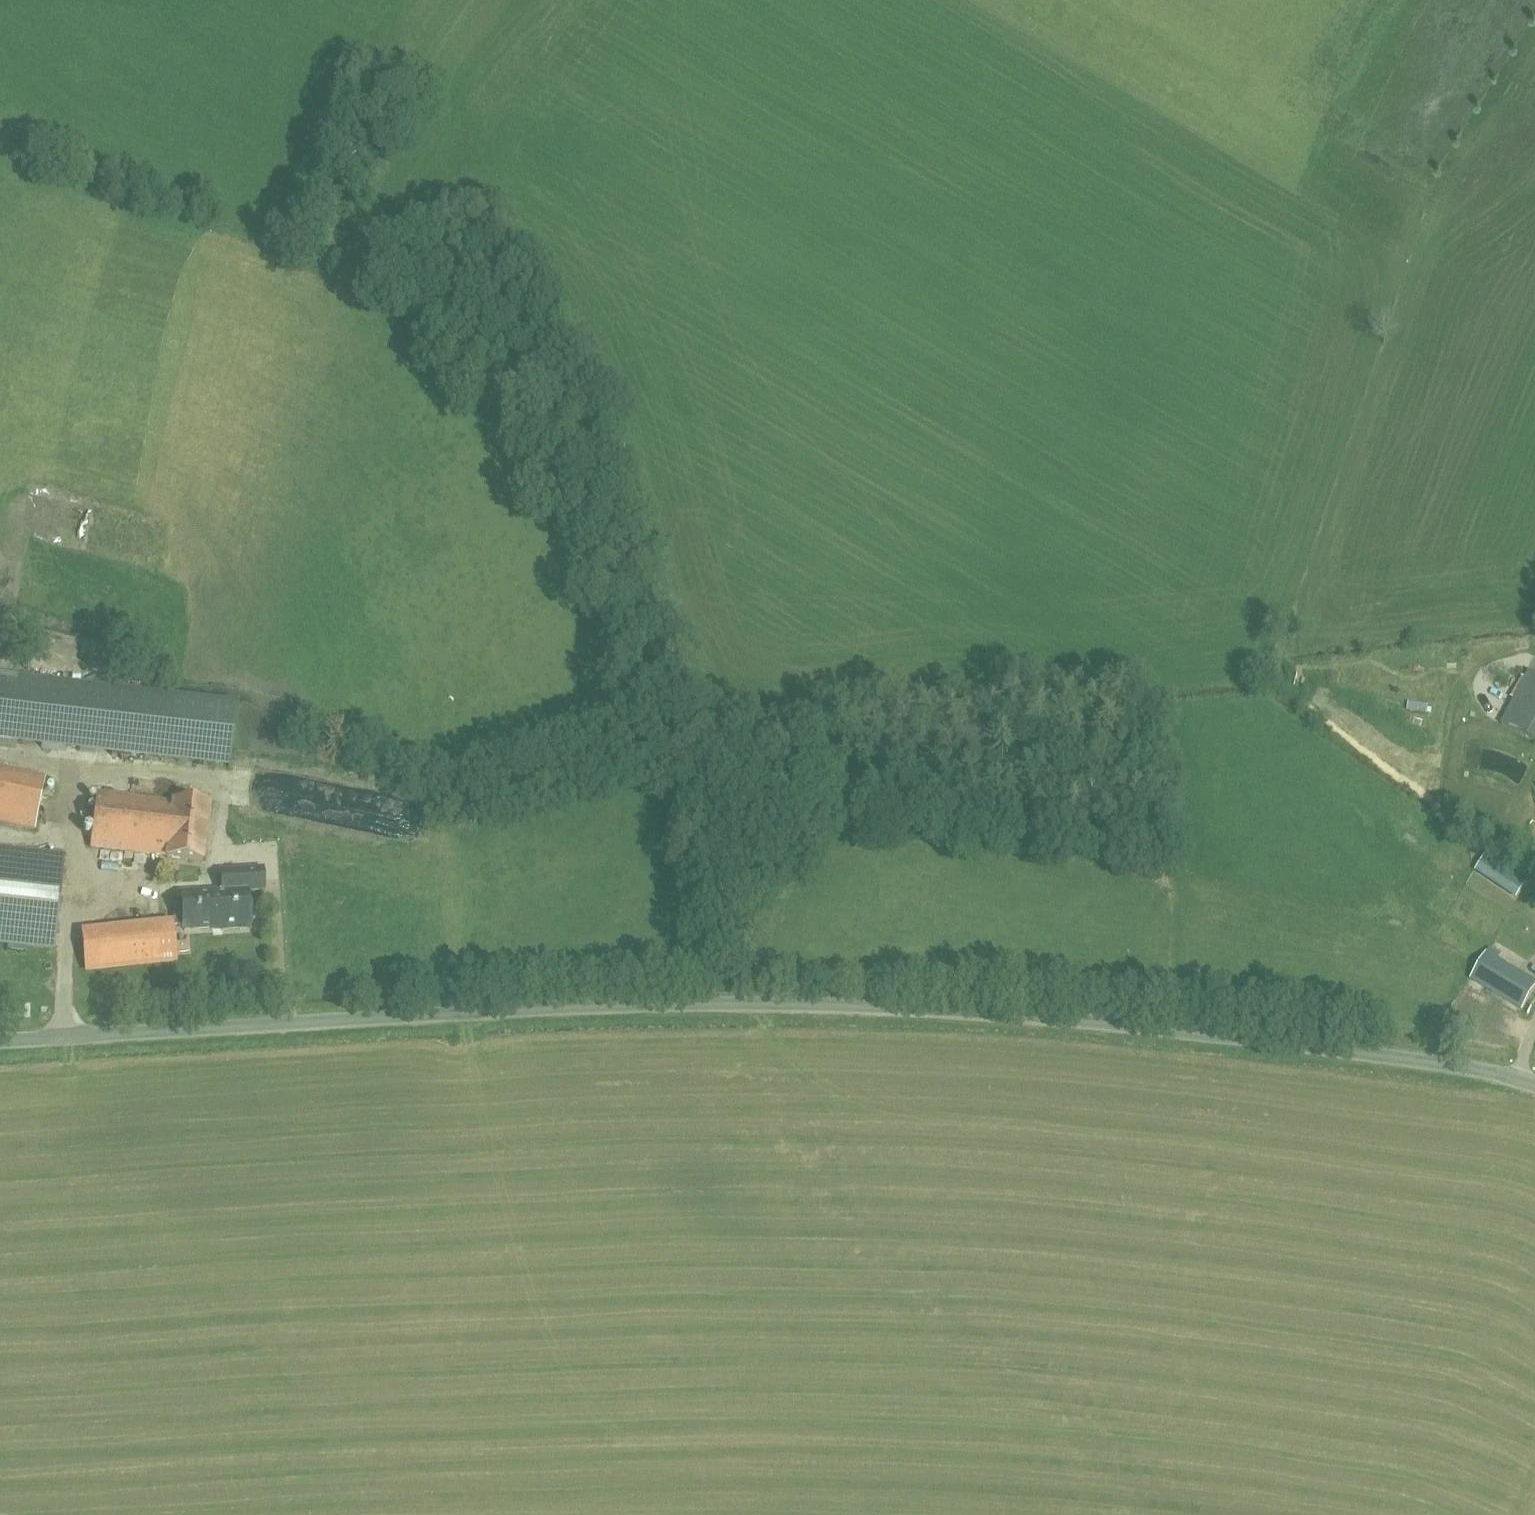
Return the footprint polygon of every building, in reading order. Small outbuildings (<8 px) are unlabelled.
[(1529,670),(1501,723),(1534,741),(1534,673),(1529,670)] [(235,702),(0,676),(0,741),(228,766),(235,702)] [(35,830),(46,775),(4,766),(0,765),(0,822),(35,830)] [(210,805),(174,801),(98,793),(91,847),(167,857),(203,861),(210,805)] [(32,946),(56,948),(59,922),(66,854),(42,852),(0,847),(0,943),(32,946)] [(182,894),(172,894),(174,925),(184,925),(184,929),(222,927),(222,929),(248,927),(246,889),(220,890),(182,893),(182,894)] [(172,927),(86,936),(77,937),(81,975),(176,965),(172,927)] [(1534,987),(1534,980),(1487,951),(1471,979),(1522,1008),(1534,987)]
